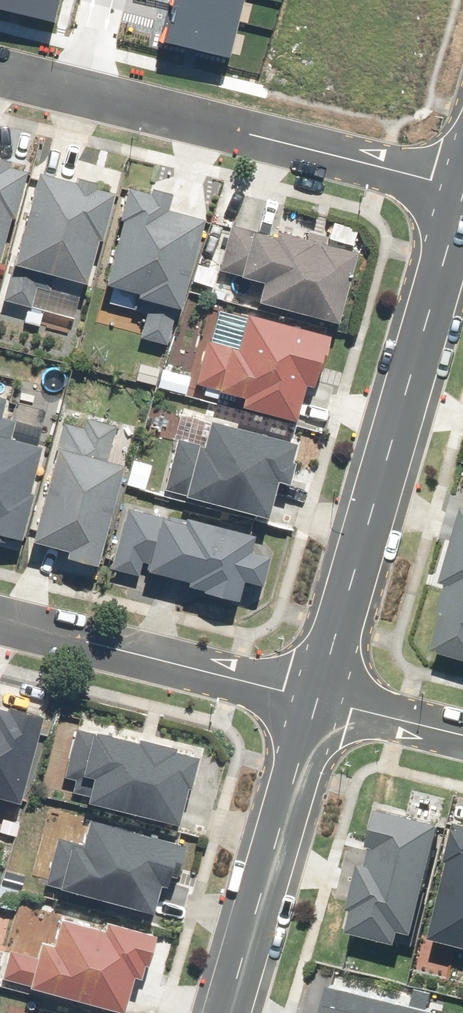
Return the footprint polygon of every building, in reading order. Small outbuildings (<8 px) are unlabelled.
[(1,272),(26,177),(9,172),(11,163),(0,160),(0,272),(1,272)] [(1,299),(27,306),(48,312),(46,319),(72,326),(82,286),(106,197),(91,193),(93,185),(74,180),(72,187),(33,176),(9,267),(1,299)] [(161,199),(124,189),(98,290),(119,296),(115,309),(145,316),(138,341),(168,348),(200,223),(157,212),(161,199)] [(0,400),(0,546),(17,550),(29,500),(23,498),(35,450),(6,443),(15,404),(0,400)] [(114,427),(61,413),(29,543),(64,552),(61,564),(92,572),(118,468),(104,465),(114,427)] [(15,818),(42,721),(0,709),(0,814),(15,818)]
